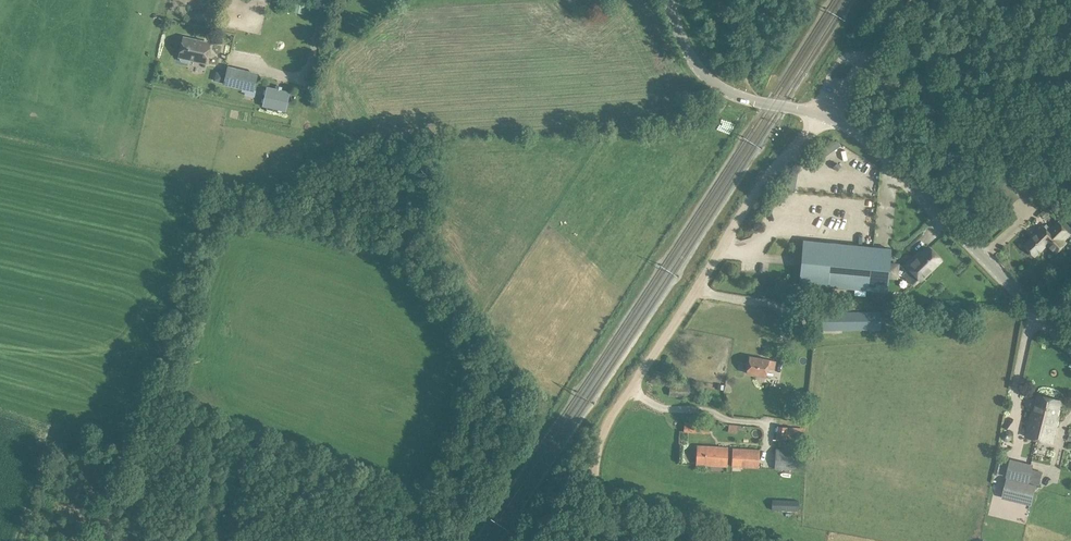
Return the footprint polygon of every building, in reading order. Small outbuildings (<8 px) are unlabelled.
[(305,6),(295,4),(293,12),(303,14),(305,6)] [(181,38),(176,59),(179,60),(179,63),(180,65),(186,66),(188,66),(189,62),(206,65),(210,44),(181,38)] [(228,67),(223,89),(253,96),(258,74),(228,67)] [(267,86),(263,106),(285,111),(289,91),(267,86)] [(1020,135),(1017,135),(1018,144),(1034,142),(1031,126),(1019,128),(1020,135)] [(940,159),(933,167),(944,176),(951,169),(940,159)] [(960,160),(957,164),(966,170),(970,166),(960,160)] [(897,201),(906,211),(913,203),(904,194),(897,201)] [(916,214),(913,221),(923,227),(927,219),(916,214)] [(1035,239),(1026,246),(1036,256),(1048,245),(1056,254),(1067,244),(1065,241),(1070,236),(1059,223),(1049,233),(1044,228),(1033,238),(1035,239)] [(898,230),(903,242),(909,239),(903,228),(898,230)] [(803,241),(799,285),(888,294),(892,250),(803,241)] [(907,267),(909,269),(903,276),(913,287),(920,280),(921,281),(941,261),(929,248),(918,259),(917,257),(907,267)] [(756,282),(752,270),(741,274),(746,286),(756,282)] [(815,333),(881,332),(881,323),(815,324),(815,333)] [(749,357),(746,373),(765,376),(767,367),(769,368),(770,361),(749,357)] [(670,385),(669,396),(695,399),(696,388),(670,385)] [(1043,423),(1049,398),(1039,396),(1035,412),(1032,412),(1026,436),(1038,439),(1042,423),(1043,423)] [(1042,423),(1038,439),(1052,443),(1058,418),(1056,417),(1060,401),(1049,398),(1043,423),(1042,423)] [(684,421),(684,432),(710,433),(710,423),(684,421)] [(731,430),(740,430),(740,422),(732,421),(731,430)] [(795,437),(807,437),(808,425),(796,425),(795,437)] [(777,426),(776,439),(793,440),(794,427),(777,426)] [(697,446),(696,464),(725,466),(727,447),(697,446)] [(730,447),(729,467),(758,468),(759,448),(730,447)] [(775,448),(774,469),(799,470),(800,450),(775,448)] [(1017,480),(1022,462),(1011,460),(1006,477),(1017,480)] [(1033,465),(1022,462),(1017,480),(1028,482),(1033,465)] [(1036,476),(1045,478),(1047,471),(1037,469),(1036,476)] [(772,499),(771,510),(798,511),(799,500),(772,499)]
